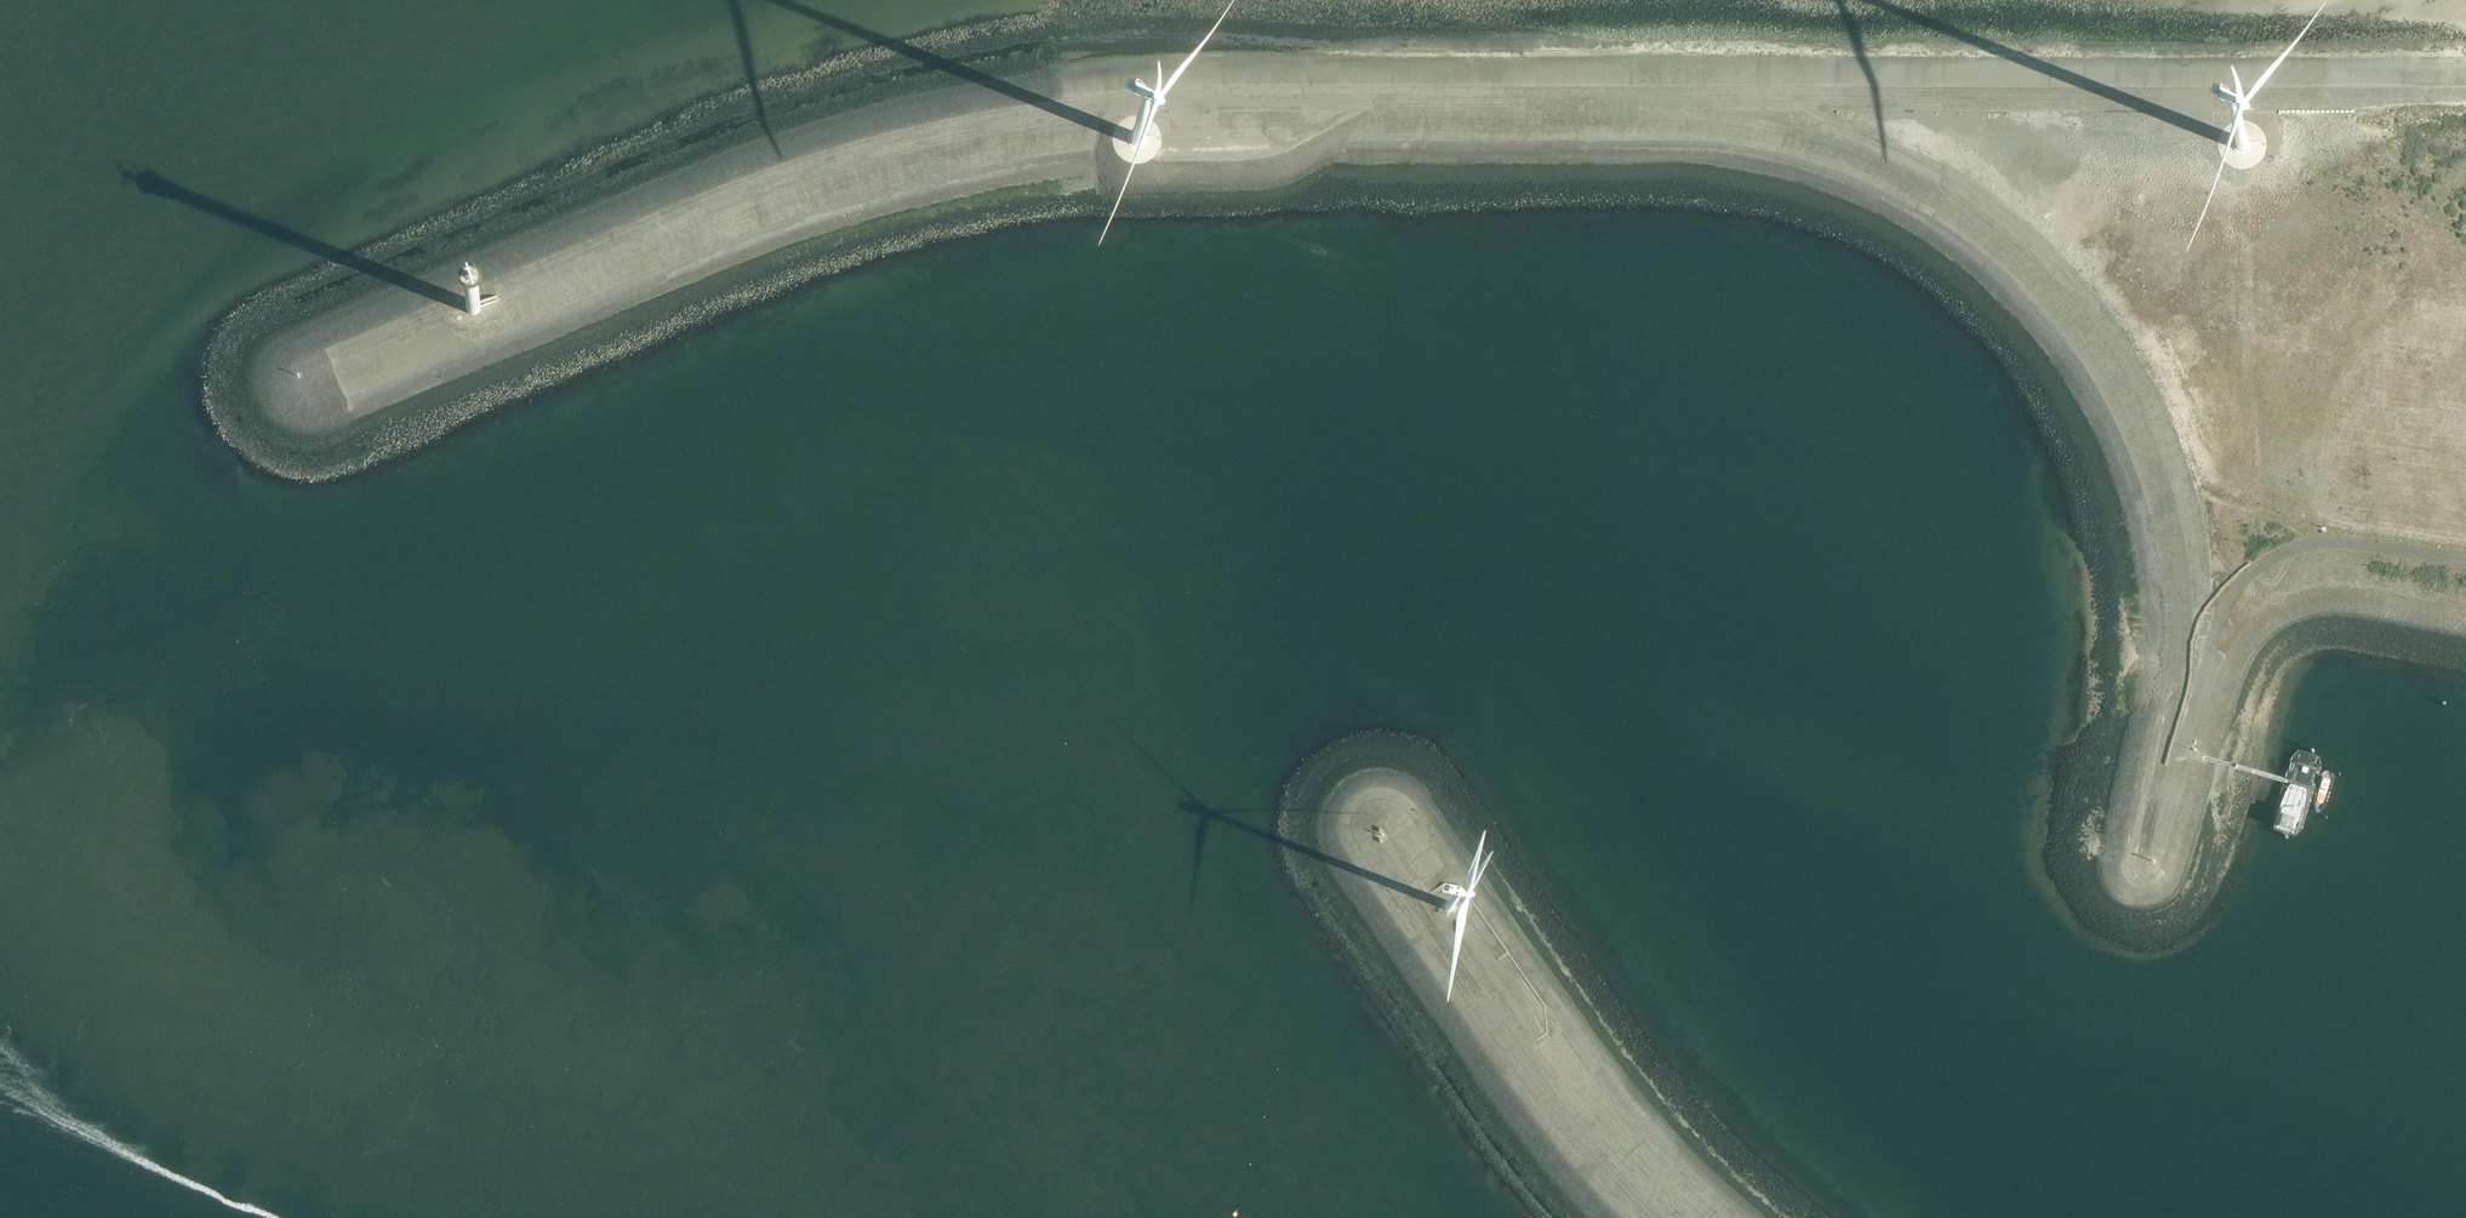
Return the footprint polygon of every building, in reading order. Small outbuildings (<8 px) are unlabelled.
[(1130,138),(1130,140),(1130,142),(1131,144),(1133,145),(1134,146),(1136,146),(1137,146),(1139,146),(1141,145),(1142,144),(1143,142),(1143,140),(1143,138),(1142,136),(1141,135),(1139,134),(1138,133),(1136,133),(1134,134),(1132,135),(1131,136),(1130,138)] [(2235,143),(2235,145),(2235,147),(2236,149),(2237,150),(2239,151),(2241,152),(2243,152),(2245,151),(2246,150),(2248,148),(2248,147),(2248,145),(2248,143),(2248,142),(2246,140),(2245,139),(2243,139),(2241,138),(2239,139),(2237,140),(2236,142),(2235,143)] [(466,305),(465,307),(465,309),(466,311),(467,313),(468,314),(470,315),(472,316),(474,316),(476,315),(477,314),(479,313),(480,311),(480,310),(480,308),(480,307),(480,306),(480,305),(479,304),(479,303),(478,302),(476,301),(474,300),(472,300),(470,301),(468,302),(467,303),(466,305)] [(2323,757),(2294,749),(2272,830),(2301,838),(2323,757)] [(1444,904),(1444,906),(1444,908),(1444,909),(1445,910),(1447,911),(1448,912),(1450,912),(1451,911),(1453,910),(1453,909),(1454,907),(1454,906),(1453,904),(1452,903),(1451,902),(1450,902),(1448,902),(1447,902),(1445,903),(1444,904)]
